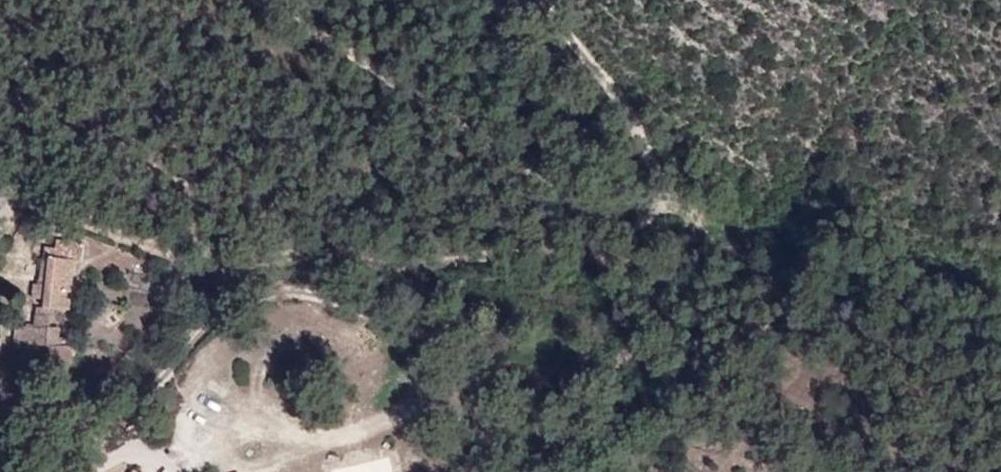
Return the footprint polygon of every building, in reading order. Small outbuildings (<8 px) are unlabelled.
[(76,279),(77,230),(85,228),(84,208),(55,210),(55,228),(51,228),(49,285),(41,285),(41,297),(68,295),(68,278),(76,279)] [(69,318),(68,295),(41,297),(23,298),(25,320),(57,319),(69,318)] [(83,329),(83,318),(69,318),(57,319),(57,329),(83,329)]
